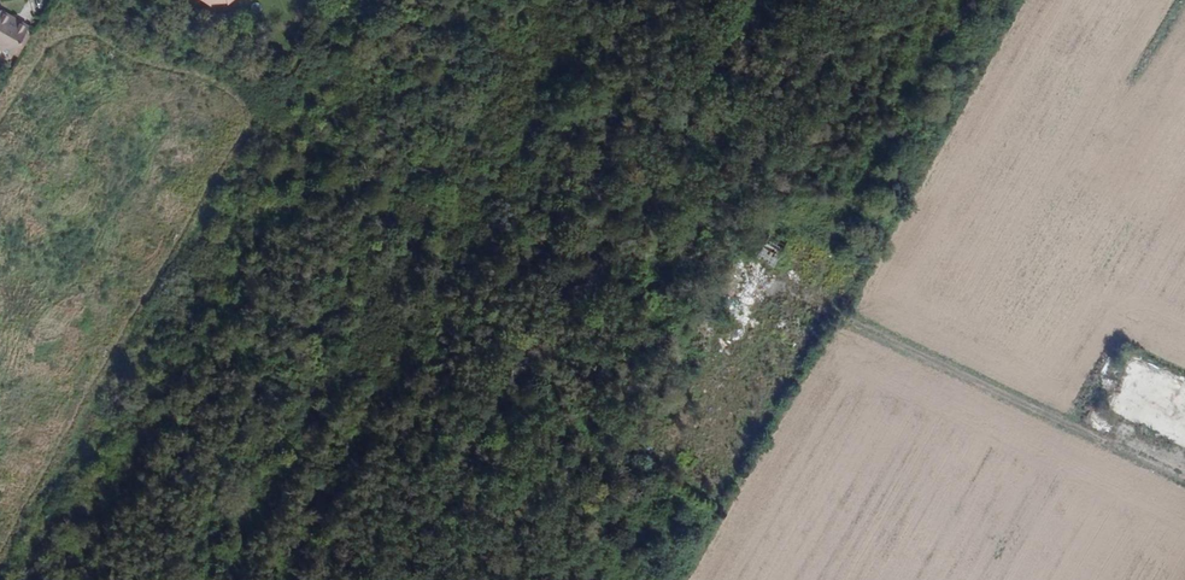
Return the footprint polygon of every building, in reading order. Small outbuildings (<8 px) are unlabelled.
[(3,13),(0,18),(0,51),(15,59),(32,30),(3,13)] [(762,260),(777,234),(773,232),(758,258),(762,260)] [(788,240),(777,234),(762,260),(773,267),(788,240)] [(1130,356),(1105,412),(1184,449),(1184,381),(1130,356)]
